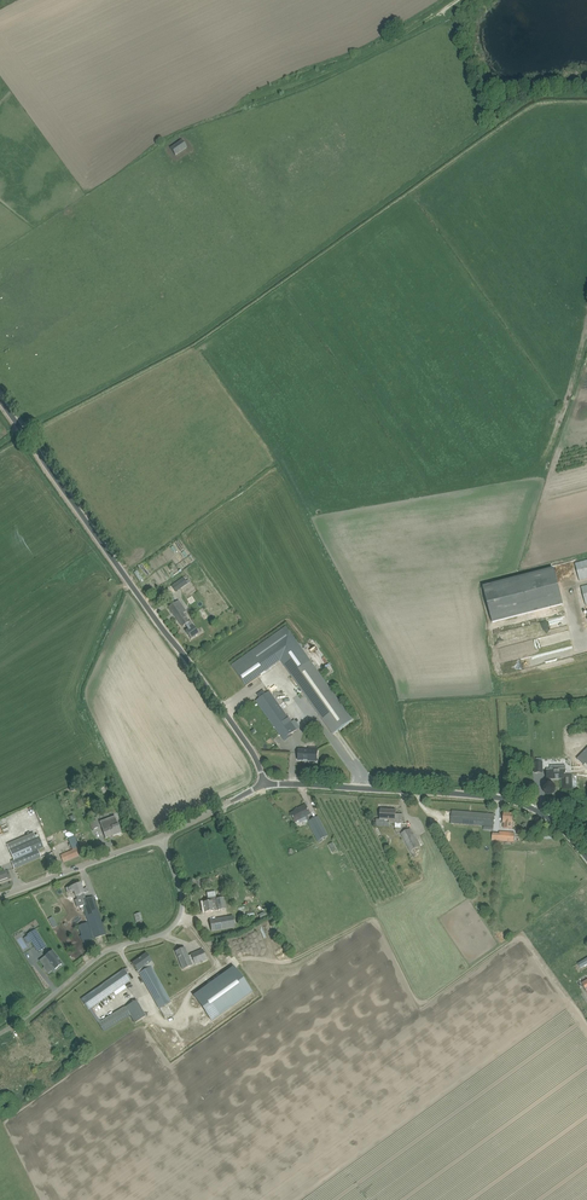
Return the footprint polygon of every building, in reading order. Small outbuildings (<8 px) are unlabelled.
[(182,143),(172,148),(176,154),(185,148),(182,143)] [(575,564),(579,581),(586,579),(586,561),(575,564)] [(490,622),(561,605),(553,570),(482,587),(490,622)] [(190,582),(188,579),(186,581),(183,578),(171,586),(176,592),(190,582)] [(191,639),(196,635),(198,634),(193,625),(190,621),(189,622),(183,614),(186,612),(178,600),(169,607),(183,627),(186,624),(190,629),(186,632),(191,639)] [(291,676),(311,662),(285,626),(253,651),(267,671),(280,661),(291,676)] [(246,686),(267,671),(253,651),(232,666),(246,686)] [(311,662),(291,676),(333,735),(339,731),(353,721),(311,662)] [(293,724),(290,719),(270,691),(261,697),(256,701),(280,735),(283,739),(291,734),(297,730),(293,724)] [(309,751),(305,750),(299,750),(298,760),(317,762),(317,756),(318,749),(309,748),(309,751)] [(534,773),(543,773),(543,762),(534,762),(534,773)] [(551,769),(547,769),(547,773),(547,779),(554,779),(563,779),(563,789),(572,788),(572,775),(566,775),(566,772),(566,770),(566,769),(558,769),(558,766),(550,766),(551,769)] [(301,824),(307,820),(319,843),(323,841),(321,839),(328,836),(321,822),(318,817),(310,821),(308,816),(311,814),(306,804),(297,809),(297,810),(291,813),(293,819),(295,823),(299,821),(301,824)] [(403,815),(396,814),(396,810),(381,809),(380,820),(389,821),(389,823),(395,824),(395,823),(403,824),(403,815)] [(494,827),(494,821),(495,815),(452,811),(451,817),(451,823),(494,827)] [(504,814),(503,820),(503,822),(504,822),(503,828),(512,828),(513,820),(513,814),(504,814)] [(107,827),(102,828),(103,830),(104,832),(106,838),(111,836),(113,835),(121,832),(119,826),(118,822),(117,821),(115,816),(105,820),(107,825),(107,827)] [(410,852),(411,851),(414,849),(420,847),(410,829),(401,834),(410,852)] [(11,861),(14,869),(41,857),(38,850),(44,848),(40,837),(36,839),(34,832),(7,844),(14,860),(11,861)] [(499,832),(499,841),(514,842),(514,833),(499,832)] [(87,843),(80,846),(84,853),(90,850),(88,845),(87,843)] [(72,850),(60,855),(61,857),(63,862),(84,853),(80,846),(79,846),(78,847),(73,849),(72,850)] [(0,883),(11,879),(8,871),(0,873),(0,882),(0,883)] [(84,910),(89,923),(92,931),(91,931),(88,922),(78,926),(81,935),(80,936),(84,943),(84,942),(106,935),(93,896),(86,899),(84,893),(88,892),(87,888),(83,889),(81,883),(73,886),(74,889),(70,890),(69,889),(66,890),(68,896),(75,893),(77,899),(81,898),(84,905),(83,906),(83,907),(80,908),(81,911),(84,910)] [(209,901),(203,902),(205,913),(214,911),(218,910),(218,911),(226,909),(224,897),(216,899),(216,897),(208,898),(209,901)] [(53,916),(48,918),(54,928),(58,925),(53,916)] [(210,920),(211,930),(235,926),(233,916),(210,920)] [(27,935),(38,952),(46,947),(36,930),(27,935)] [(203,949),(188,956),(185,948),(176,952),(183,969),(207,959),(203,949)] [(61,962),(55,955),(52,951),(49,954),(49,953),(40,961),(45,967),(48,965),(53,971),(55,969),(56,969),(61,964),(60,962),(61,962)] [(168,1006),(173,1003),(172,1001),(171,1001),(151,967),(155,965),(147,954),(132,964),(137,971),(136,972),(138,974),(139,974),(159,1009),(160,1008),(160,1009),(165,1018),(173,1013),(168,1006)] [(578,963),(581,968),(586,964),(586,958),(578,963)] [(252,992),(234,967),(194,996),(212,1021),(252,992)] [(127,975),(126,973),(124,970),(82,999),(85,1004),(89,1009),(99,1002),(116,990),(125,984),(130,980),(127,975)] [(146,1017),(137,1001),(125,1007),(130,1016),(135,1023),(146,1017)]
